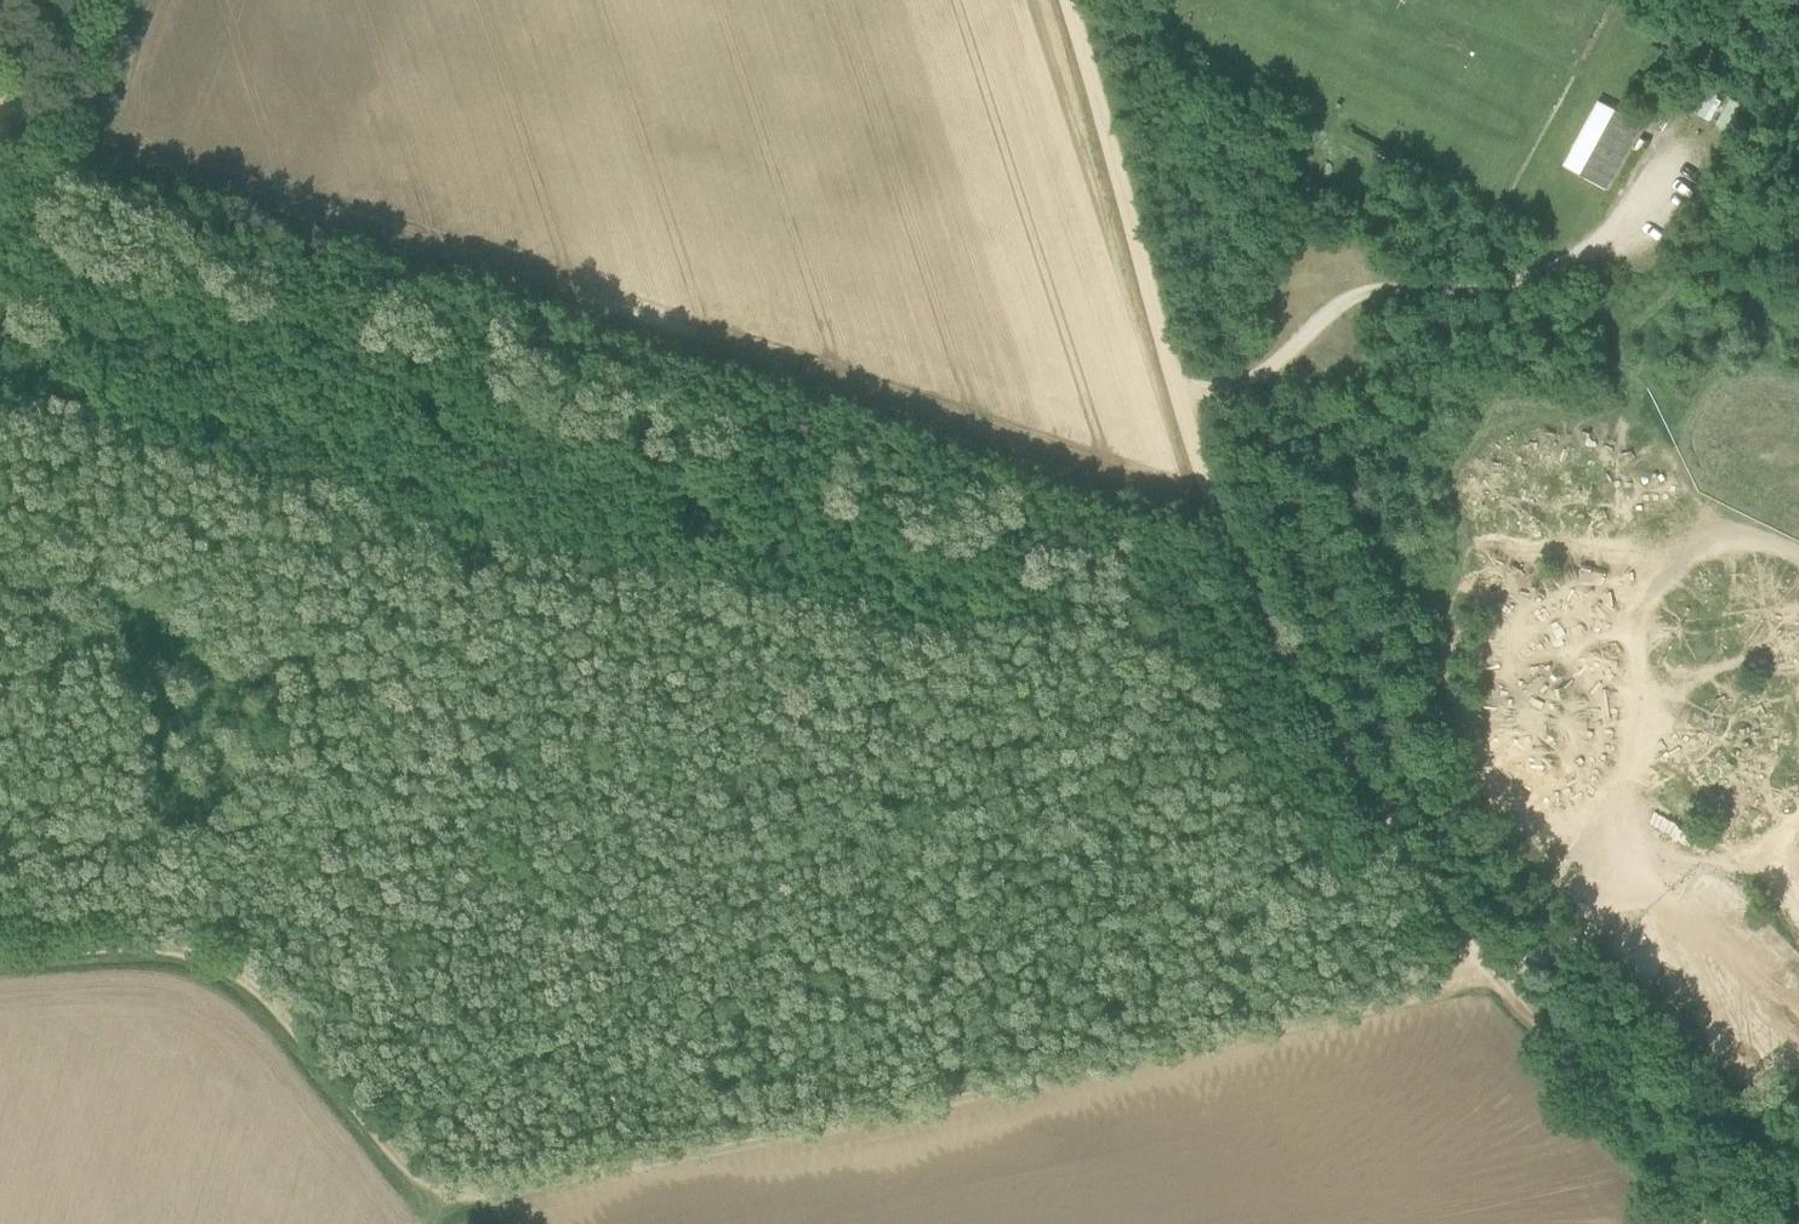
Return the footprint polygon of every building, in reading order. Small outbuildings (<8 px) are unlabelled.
[(1607,187),(1621,162),(1643,122),(1600,99),(1564,163),(1607,187)]
